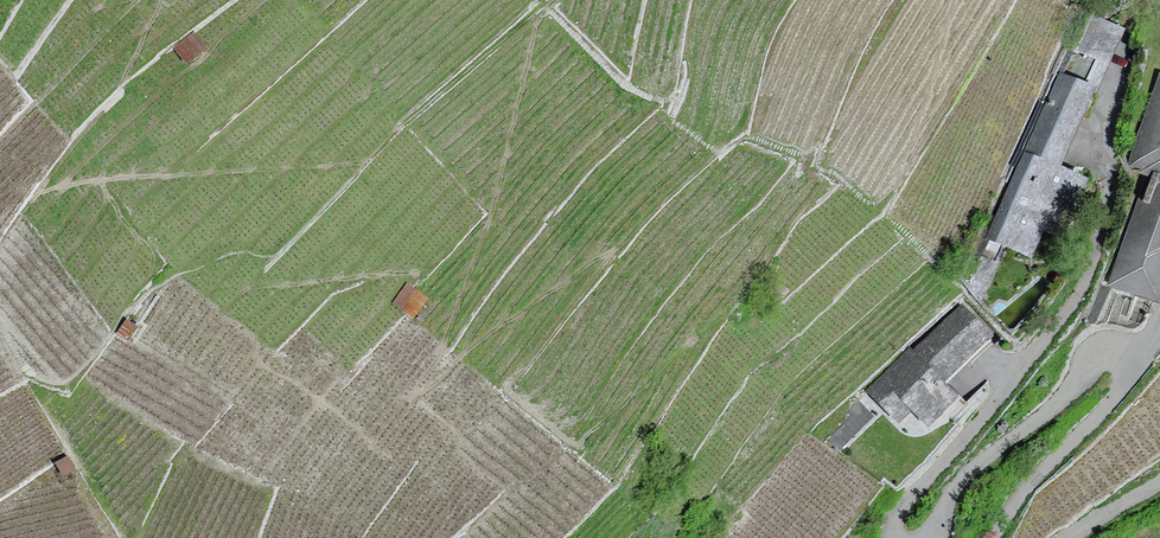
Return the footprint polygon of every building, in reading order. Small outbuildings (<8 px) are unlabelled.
[(204,48),(194,34),(176,47),(186,61),(204,48)] [(1093,89),(1060,75),(990,238),(1030,255),(1042,227),(1062,235),(1087,178),(1060,166),(1063,159),(1093,89)] [(1128,166),(1149,174),(1110,284),(1140,295),(1159,302),(1159,77),(1128,166)] [(427,300),(409,285),(395,302),(413,317),(427,300)] [(991,334),(962,304),(871,393),(898,420),(911,407),(927,423),(955,396),(942,382),(991,334)] [(136,327),(127,320),(118,332),(127,339),(136,327)] [(74,469),(67,457),(57,463),(65,475),(74,469)]
